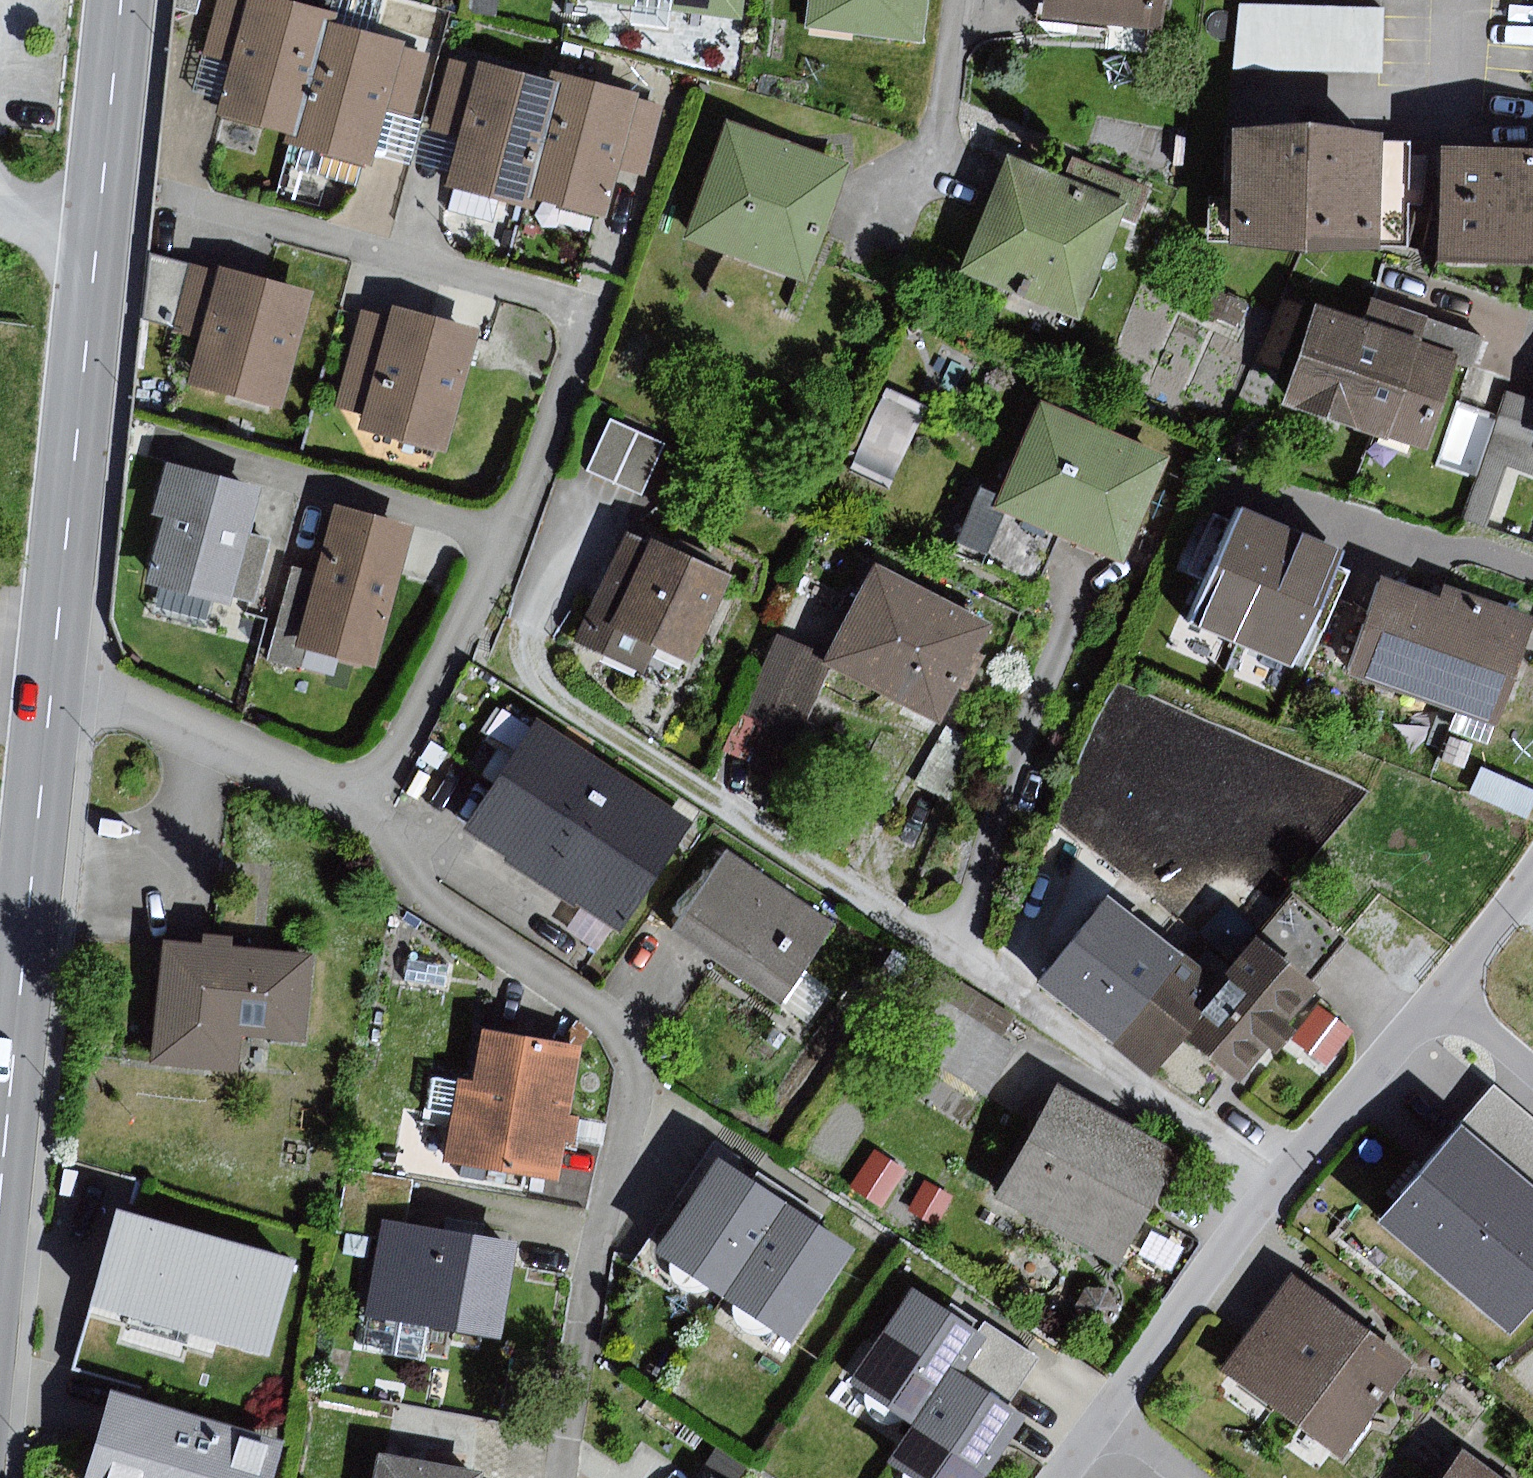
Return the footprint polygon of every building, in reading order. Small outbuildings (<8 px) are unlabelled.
[(177,8),(197,13),(201,0),(178,0),(177,8)] [(277,0),(219,0),(203,56),(233,64),(219,116),(297,137),(328,21),(330,14),(277,0)] [(471,14),(498,18),(500,0),(473,0),(471,14)] [(673,12),(746,21),(748,0),(674,0),(673,12)] [(807,28),(925,43),(931,0),(811,0),(807,28)] [(1043,18),(1163,32),(1167,0),(1045,0),(1043,18)] [(1384,10),(1239,5),(1237,69),(1381,74),(1384,10)] [(328,21),(297,137),(294,145),(375,167),(392,108),(416,115),(433,55),(406,48),(407,43),(328,21)] [(557,84),(451,58),(433,131),(461,138),(449,186),(527,205),(529,199),(557,84)] [(557,84),(529,199),(610,219),(623,168),(649,175),(666,107),(641,101),(642,94),(559,74),(557,84)] [(850,165),(728,121),(686,238),(808,281),(850,165)] [(1387,135),(1237,131),(1234,246),(1384,250),(1387,135)] [(1444,148),(1441,265),(1532,267),(1532,150),(1444,148)] [(1076,184),(1007,156),(961,272),(1083,320),(1128,205),(1076,184)] [(1086,159),(1076,184),(1128,205),(1147,213),(1157,188),(1086,159)] [(174,327),(191,265),(152,254),(146,319),(174,327)] [(219,273),(191,265),(174,327),(173,331),(201,338),(189,383),(285,409),(316,293),(220,267),(219,273)] [(391,318),(362,310),(335,407),(363,415),(359,429),(447,454),(482,331),(394,306),(391,318)] [(1422,342),(1317,307),(1286,404),(1431,451),(1462,355),(1422,342)] [(1430,318),(1422,342),(1462,355),(1476,360),(1484,336),(1430,318)] [(885,382),(862,438),(904,456),(928,399),(885,382)] [(1508,390),(1485,456),(1510,464),(1532,472),(1532,398),(1508,390)] [(1171,456),(1043,400),(995,511),(1123,566),(1171,456)] [(665,444),(610,420),(587,472),(642,496),(665,444)] [(1510,464),(1485,456),(1463,518),(1487,527),(1510,464)] [(262,490),(167,464),(152,515),(166,519),(147,584),(233,607),(236,598),(255,603),(272,540),(250,534),(262,490)] [(959,540),(982,548),(999,500),(977,492),(959,540)] [(417,527),(337,505),(317,574),(299,637),(296,648),(377,670),(417,527)] [(1242,645),(1292,530),(1239,507),(1233,521),(1215,514),(1189,573),(1205,580),(1188,622),(1242,645)] [(1292,530),(1242,645),(1291,666),(1309,626),(1323,632),(1350,570),(1335,564),(1340,551),(1292,530)] [(742,585),(637,536),(586,645),(650,675),(661,652),(701,671),(742,585)] [(992,626),(875,566),(824,665),(944,724),(992,626)] [(299,637),(317,574),(294,568),(277,630),(299,637)] [(1386,579),(1351,674),(1495,727),(1532,626),(1532,619),(1443,585),(1439,598),(1386,579)] [(826,656),(774,635),(724,754),(776,776),(826,656)] [(608,774),(527,725),(460,838),(537,886),(608,774)] [(948,727),(916,784),(950,802),(971,740),(948,727)] [(1483,766),(1470,794),(1532,822),(1532,789),(1483,766)] [(689,825),(608,774),(537,886),(618,937),(689,825)] [(838,934),(727,860),(673,939),(785,1013),(838,934)] [(1117,1046),(1189,958),(1111,895),(1039,983),(1117,1046)] [(1262,943),(1311,984),(1349,940),(1299,899),(1262,943)] [(310,957),(163,943),(151,1070),(240,1078),(243,1040),(301,1046),(310,957)] [(1226,987),(1183,1038),(1241,1086),(1319,991),(1311,984),(1262,943),(1226,987)] [(1226,987),(1189,958),(1117,1046),(1153,1075),(1183,1038),(1226,987)] [(1320,1009),(1294,1042),(1327,1067),(1353,1034),(1320,1009)] [(476,1090),(462,1088),(451,1169),(565,1185),(584,1051),(483,1037),(476,1090)] [(1181,1153),(1058,1088),(998,1200),(1120,1265),(1181,1153)] [(1495,1089),(1382,1222),(1519,1338),(1532,1321),(1532,1121),(1495,1089)] [(908,1171),(876,1150),(851,1187),(883,1209),(908,1171)] [(788,1204),(722,1160),(658,1255),(725,1299),(788,1204)] [(386,1228),(406,1232),(415,1179),(347,1168),(338,1220),(386,1228)] [(954,1197),(925,1181),(908,1211),(937,1227),(954,1197)] [(788,1204),(725,1299),(794,1346),(858,1250),(788,1204)] [(299,1263),(122,1214),(95,1307),(224,1343),(273,1358),(299,1263)] [(406,1232),(386,1228),(366,1349),(427,1360),(432,1328),(500,1339),(515,1250),(406,1232)] [(1413,1364),(1294,1276),(1224,1370),(1344,1458),(1413,1364)] [(1086,1290),(1077,1307),(1077,1319),(1092,1329),(1108,1326),(1120,1309),(1107,1289),(1086,1290)] [(978,1330),(916,1290),(854,1385),(916,1425),(953,1368),(978,1330)] [(224,1343),(95,1307),(78,1368),(207,1404),(224,1343)] [(986,1320),(978,1330),(953,1368),(1010,1405),(1042,1358),(986,1320)] [(953,1368),(916,1425),(891,1463),(915,1477),(992,1477),(1031,1419),(1010,1405),(953,1368)] [(112,1393),(88,1477),(277,1477),(287,1442),(112,1393)] [(1466,1451),(1446,1477),(1502,1477),(1466,1451)] [(381,1455),(376,1477),(485,1477),(485,1474),(381,1455)]
